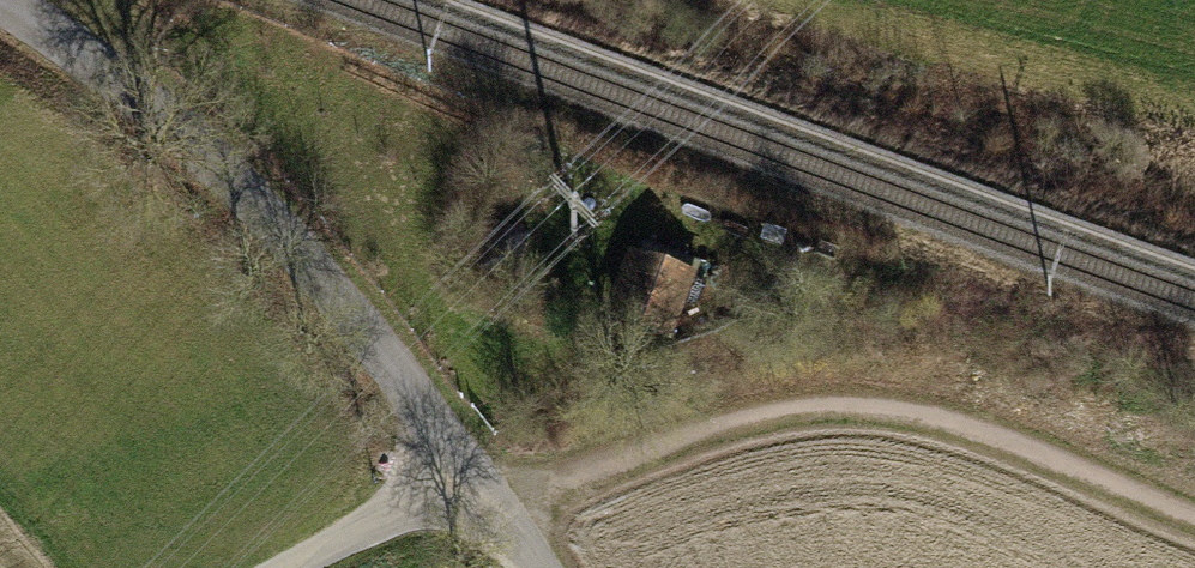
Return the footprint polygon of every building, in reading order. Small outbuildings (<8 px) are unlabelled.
[(690,275),(622,253),(598,325),(666,347),(690,275)]
